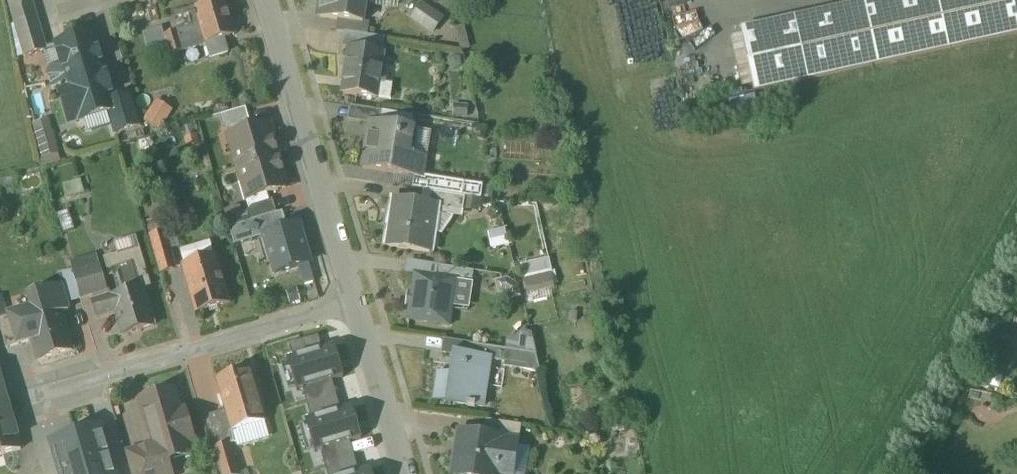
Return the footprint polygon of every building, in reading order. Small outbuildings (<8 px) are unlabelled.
[(35,0),(33,0),(13,5),(29,60),(50,54),(35,0)] [(323,21),(369,28),(373,0),(327,0),(323,21)] [(746,34),(759,95),(1016,40),(1016,0),(908,0),(746,34)] [(168,39),(172,58),(186,54),(186,55),(239,42),(230,3),(176,16),(181,36),(168,39)] [(62,91),(114,79),(105,37),(60,47),(65,68),(56,69),(53,76),(55,88),(61,90),(62,91)] [(388,58),(352,52),(345,100),(381,105),(388,58)] [(119,100),(114,79),(62,91),(71,129),(114,120),(118,138),(145,131),(137,96),(119,100)] [(427,132),(373,124),(365,172),(417,180),(427,182),(430,162),(422,161),(427,132)] [(232,140),(241,173),(287,161),(279,128),(232,140)] [(295,191),(287,161),(241,173),(249,203),(295,191)] [(427,182),(417,180),(415,194),(439,197),(470,202),(472,189),(427,182)] [(439,197),(437,210),(446,211),(468,215),(470,202),(439,197)] [(437,210),(401,204),(393,251),(438,258),(446,211),(437,210)] [(174,233),(153,238),(162,276),(183,271),(174,233)] [(273,276),(278,295),(308,287),(298,246),(269,253),(267,250),(242,256),(249,282),(273,276)] [(188,269),(200,317),(236,308),(224,260),(188,269)] [(105,269),(76,277),(83,303),(112,295),(105,269)] [(443,270),(441,285),(462,288),(478,291),(480,275),(443,270)] [(441,285),(422,282),(415,325),(454,331),(462,288),(441,285)] [(34,347),(40,366),(69,358),(62,334),(78,330),(68,290),(31,300),(35,312),(25,314),(26,317),(13,320),(22,351),(34,347)] [(121,317),(126,340),(159,332),(149,291),(120,298),(96,304),(100,322),(121,317)] [(334,353),(299,362),(306,386),(284,392),(294,429),(317,422),(311,399),(326,395),(329,408),(351,402),(347,389),(344,390),(334,353)] [(496,361),(459,357),(456,380),(443,378),(439,403),(489,410),(496,361)] [(0,367),(0,414),(16,410),(3,366),(0,367)] [(257,373),(223,383),(237,433),(271,424),(257,373)] [(146,404),(159,451),(131,458),(135,473),(177,473),(175,468),(203,460),(185,394),(146,404)] [(0,414),(0,459),(28,452),(16,410),(0,414)] [(492,423),(491,431),(524,436),(526,428),(492,423)] [(462,427),(455,473),(503,473),(504,471),(519,473),(524,436),(491,431),(462,427)] [(53,442),(62,473),(113,473),(99,429),(53,442)] [(219,452),(225,473),(241,473),(234,449),(219,452)]
